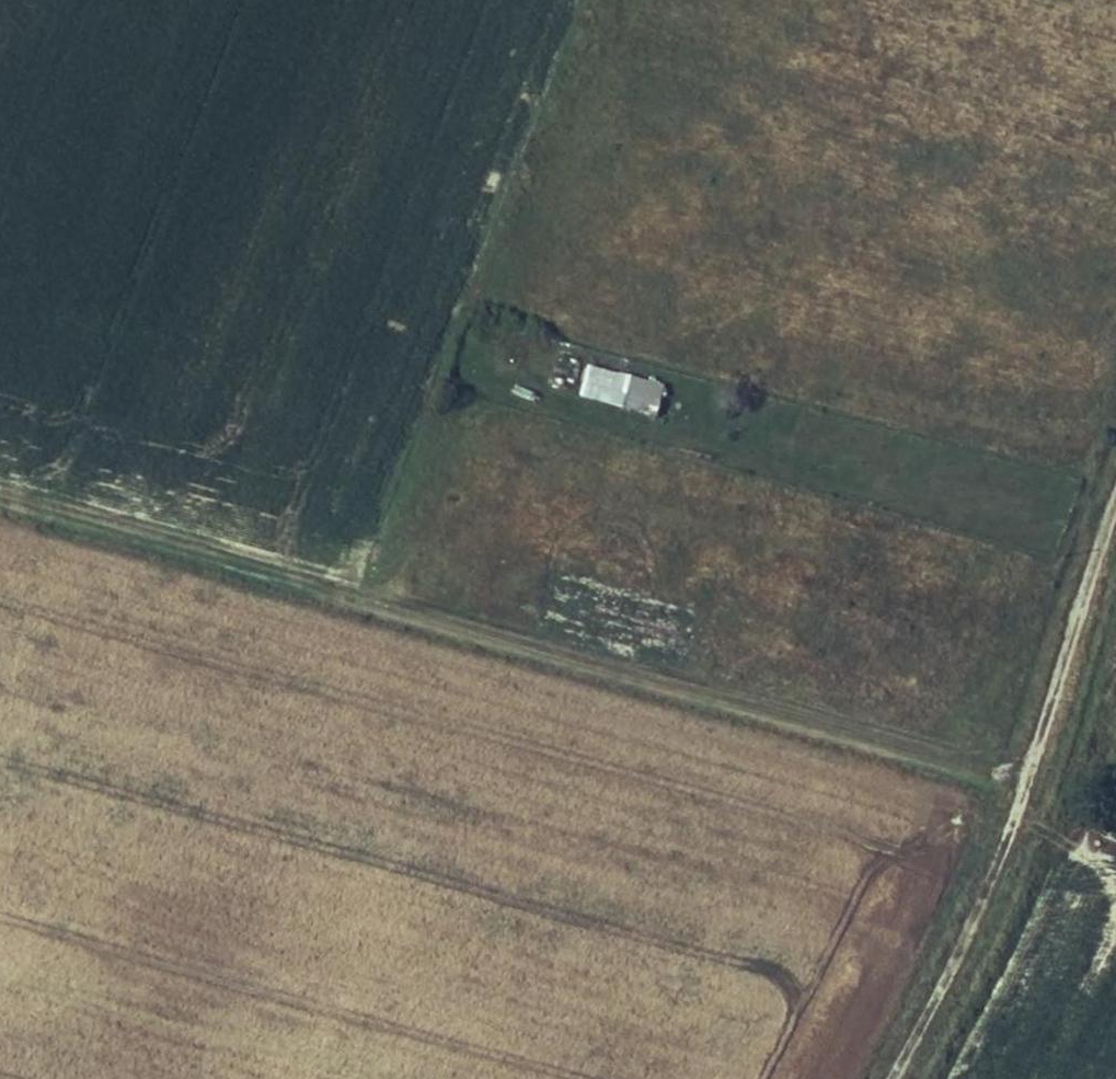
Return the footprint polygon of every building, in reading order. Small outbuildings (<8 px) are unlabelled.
[(610,359),(602,387),(636,396),(644,368),(610,359)]
